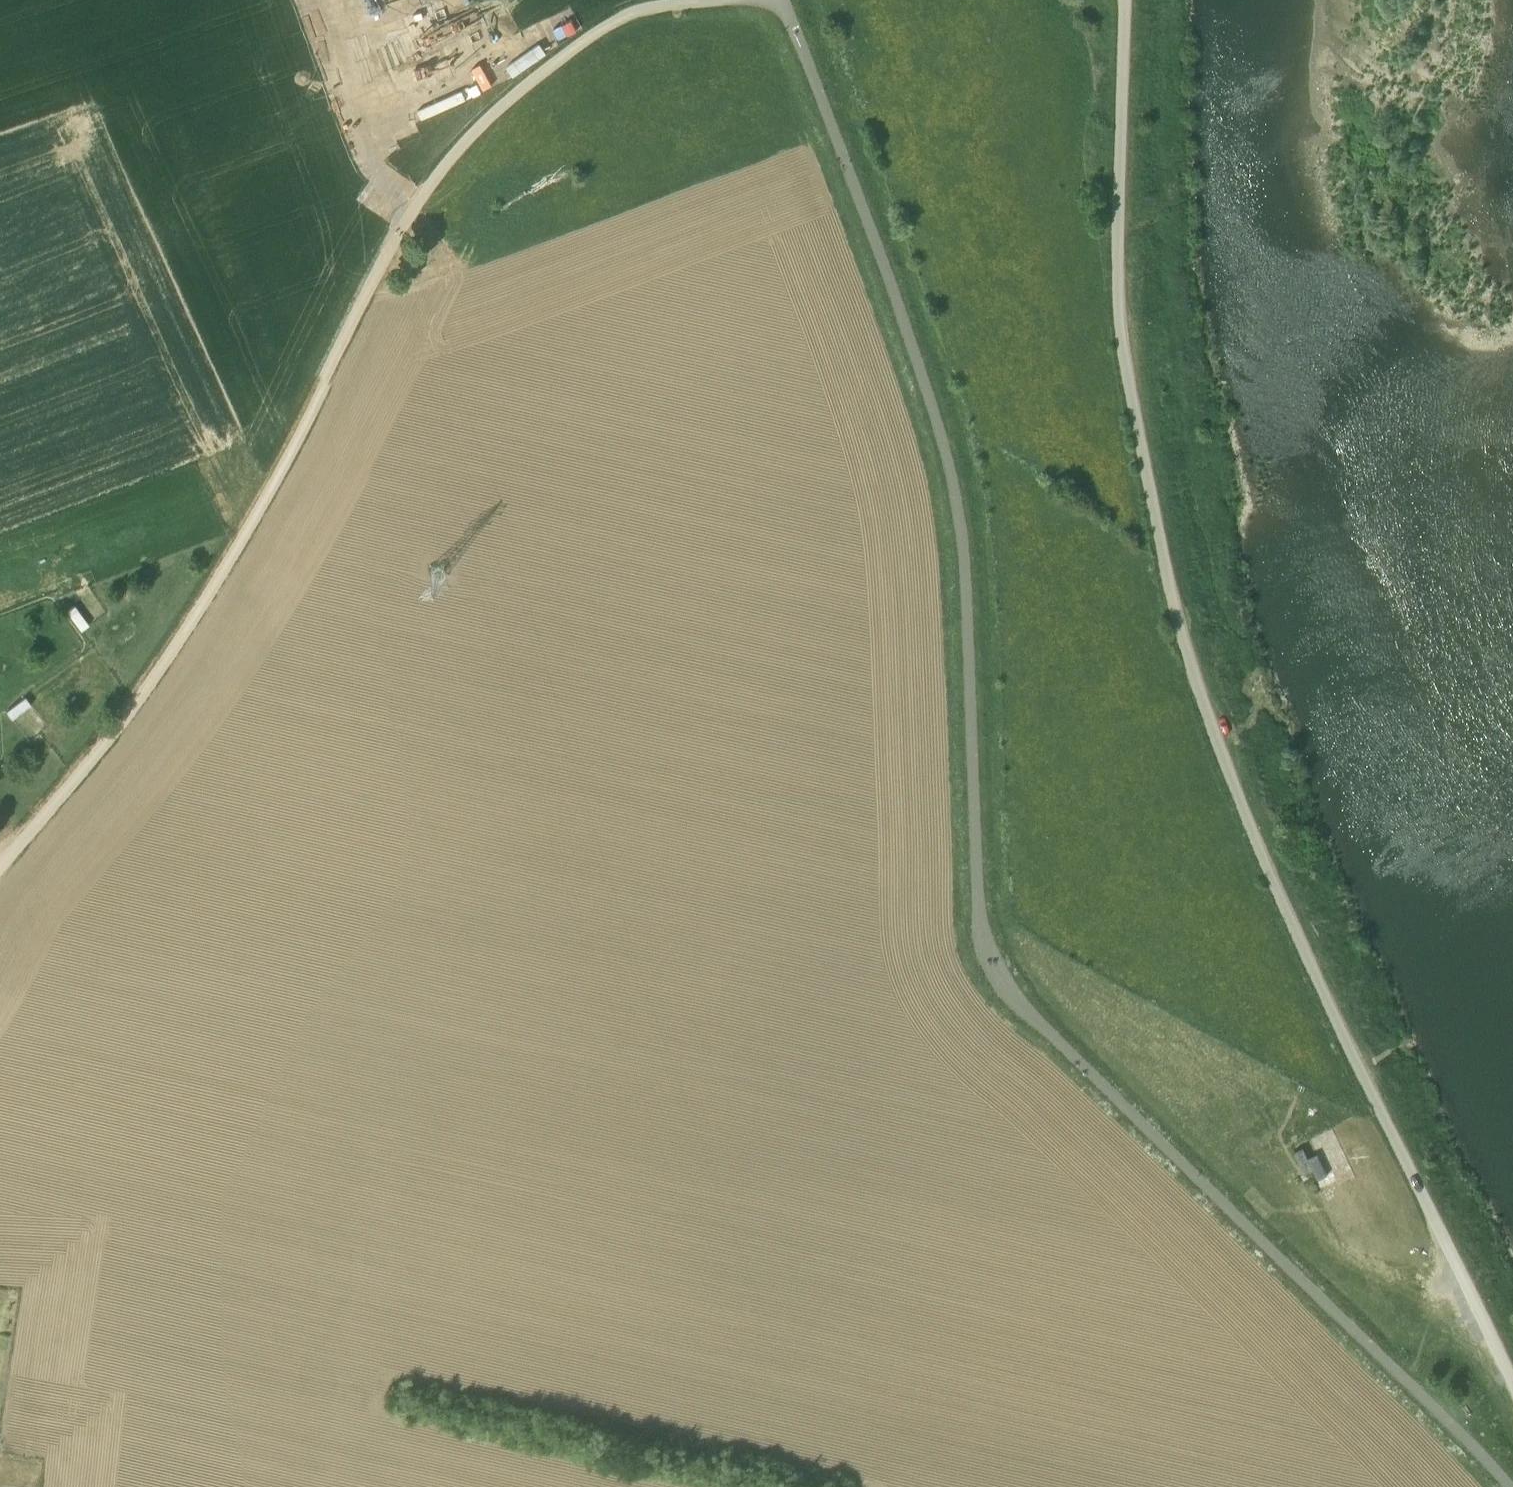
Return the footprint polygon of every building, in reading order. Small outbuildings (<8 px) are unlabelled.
[(11,708),(30,697),(26,689),(6,701),(11,708)] [(13,712),(29,730),(46,715),(30,697),(13,712)]
